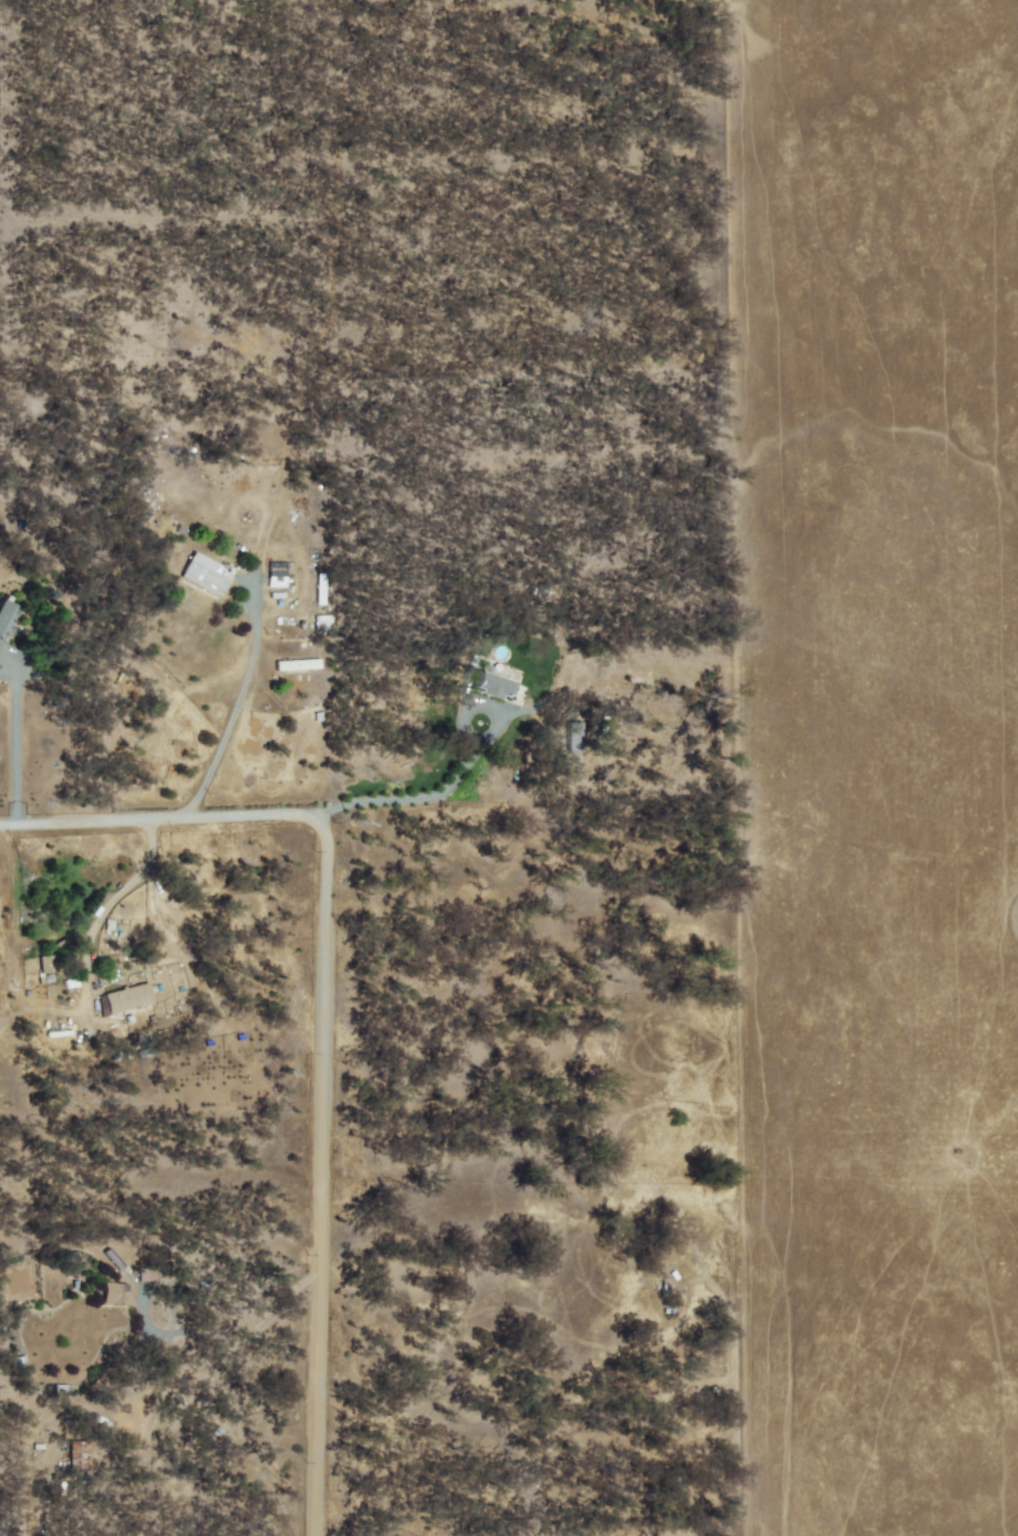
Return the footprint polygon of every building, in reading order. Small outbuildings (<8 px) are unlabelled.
[(180,577),(220,596),(233,569),(192,550),(180,577)] [(291,585),(291,562),(267,562),(267,585),(291,585)] [(18,607),(0,599),(0,647),(18,607)] [(497,698),(498,695),(510,698),(515,682),(477,671),(471,690),(497,698)] [(564,722),(565,752),(580,752),(579,722),(564,722)] [(52,974),(52,955),(39,956),(39,974),(52,974)] [(96,995),(101,1015),(151,1003),(146,983),(96,995)] [(117,1271),(124,1264),(108,1247),(101,1253),(117,1271)] [(138,1280),(150,1281),(150,1269),(138,1268),(138,1280)] [(129,1283),(103,1283),(103,1304),(128,1305),(129,1283)] [(87,1441),(68,1442),(69,1470),(88,1469),(87,1441)]
